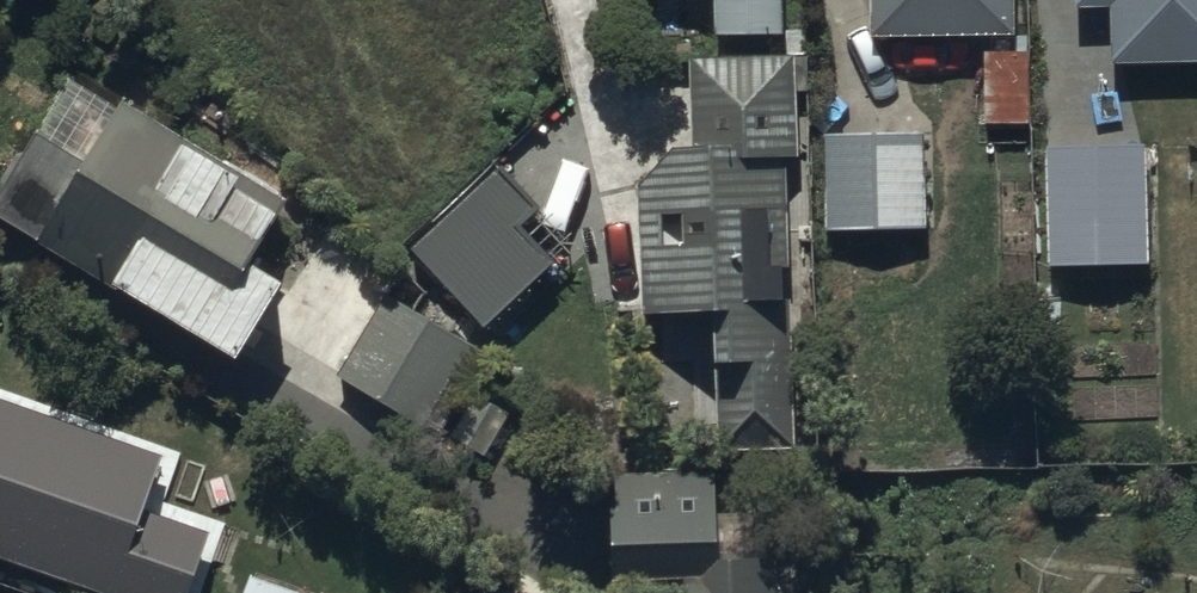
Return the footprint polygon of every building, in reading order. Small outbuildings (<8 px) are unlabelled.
[(687,4),(712,4),(712,37),(778,37),(778,0),(687,0),(687,4)] [(871,35),(1015,34),(1014,0),(870,0),(871,35)] [(1122,50),(1196,48),(1196,0),(1121,0),(1122,50)] [(1030,53),(984,52),(984,122),(1029,122),(1030,53)] [(791,58),(691,61),(691,149),(672,149),(641,183),(641,314),(710,313),(710,451),(791,451),(791,58)] [(0,189),(0,221),(231,361),(276,286),(245,268),(285,201),(118,100),(82,160),(35,132),(0,189)] [(920,135),(823,137),(824,230),(922,228),(920,135)] [(1144,144),(1045,147),(1048,267),(1148,264),(1144,144)] [(493,171),(408,245),(482,329),(555,264),(522,226),(533,217),(493,171)] [(379,298),(334,377),(420,426),(465,347),(379,298)] [(0,399),(0,557),(100,592),(181,592),(203,533),(141,511),(160,457),(0,399)] [(712,518),(712,472),(607,472),(607,583),(659,583),(659,592),(801,592),(801,585),(781,585),(781,518),(712,518)] [(241,592),(301,592),(249,573),(241,592)]
